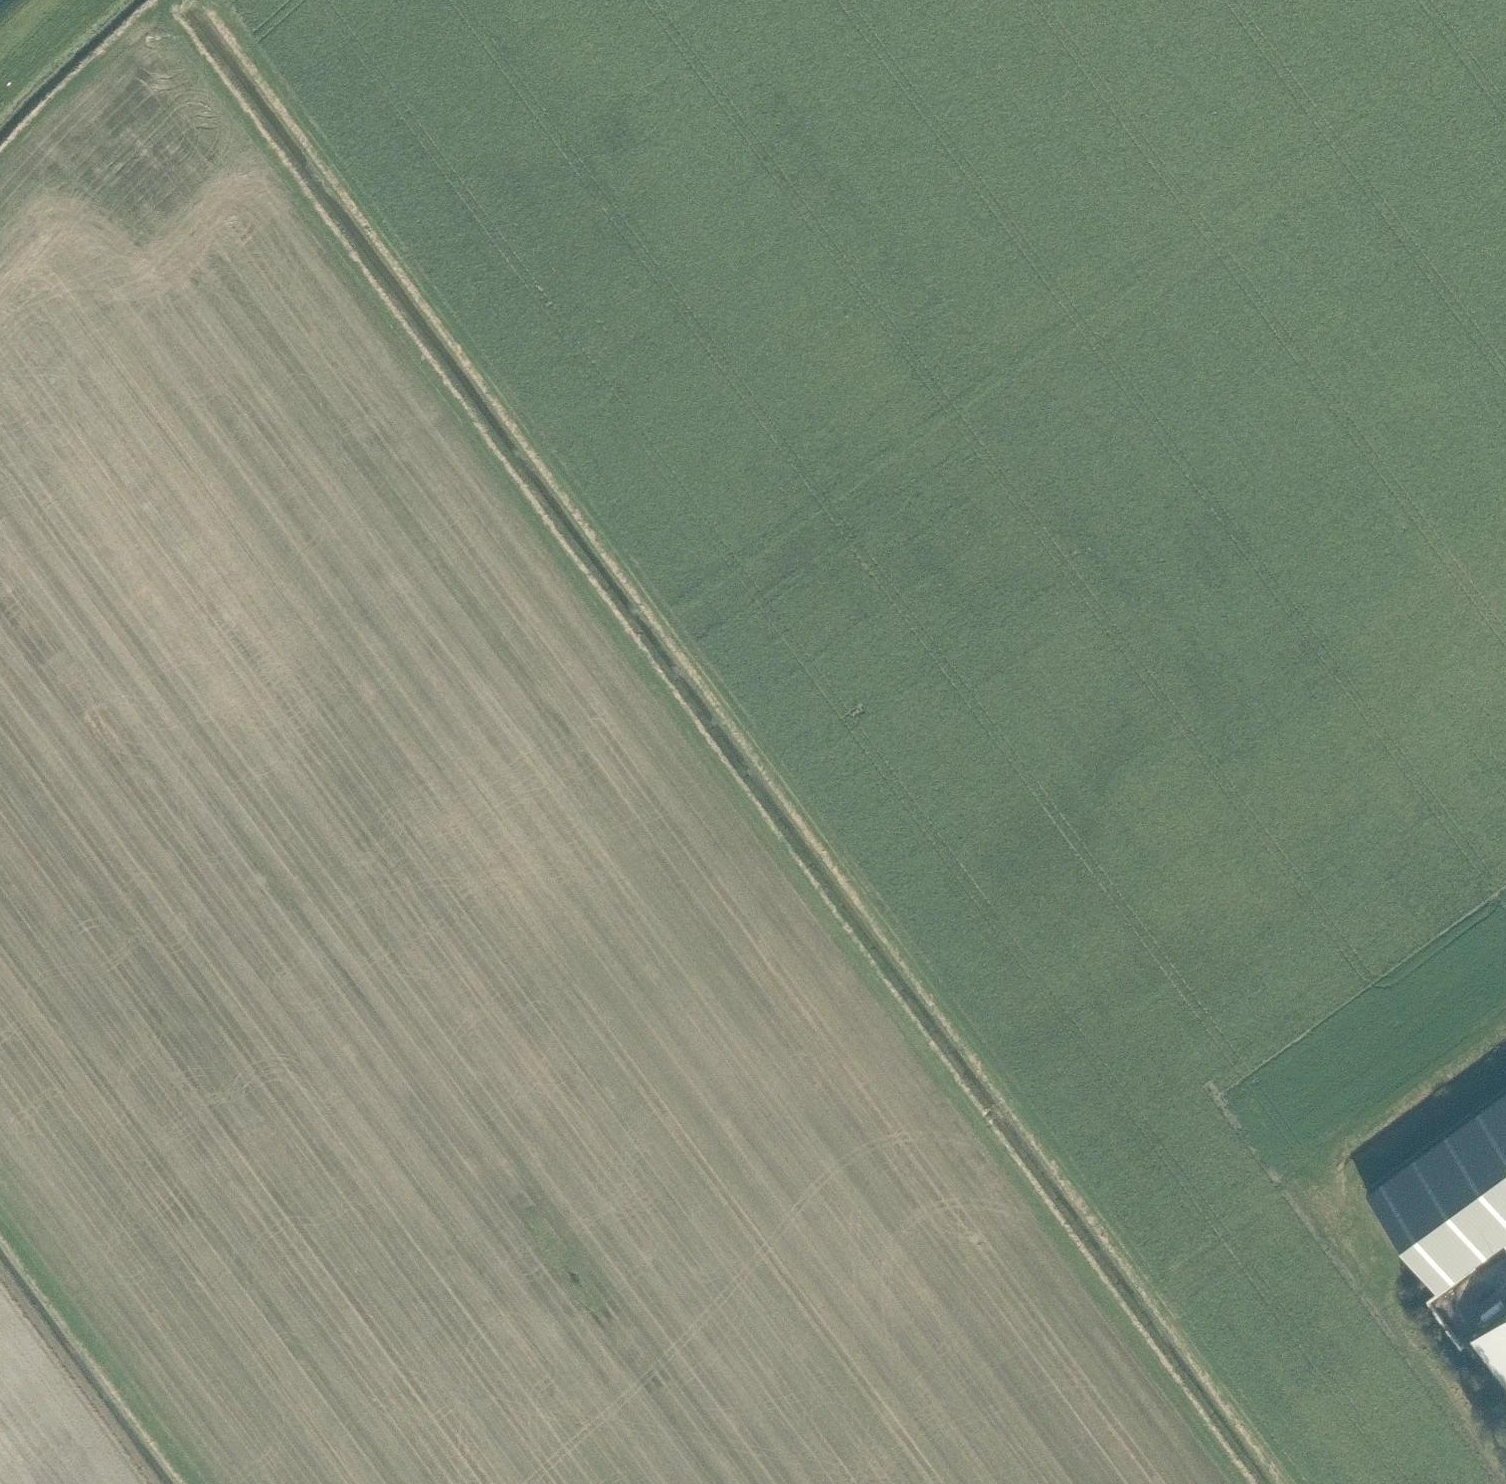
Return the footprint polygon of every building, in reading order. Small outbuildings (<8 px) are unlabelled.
[(1505,1237),(1505,1088),(1367,1189),(1438,1286),(1505,1237)] [(1473,1335),(1505,1381),(1505,1310),(1473,1335)]
